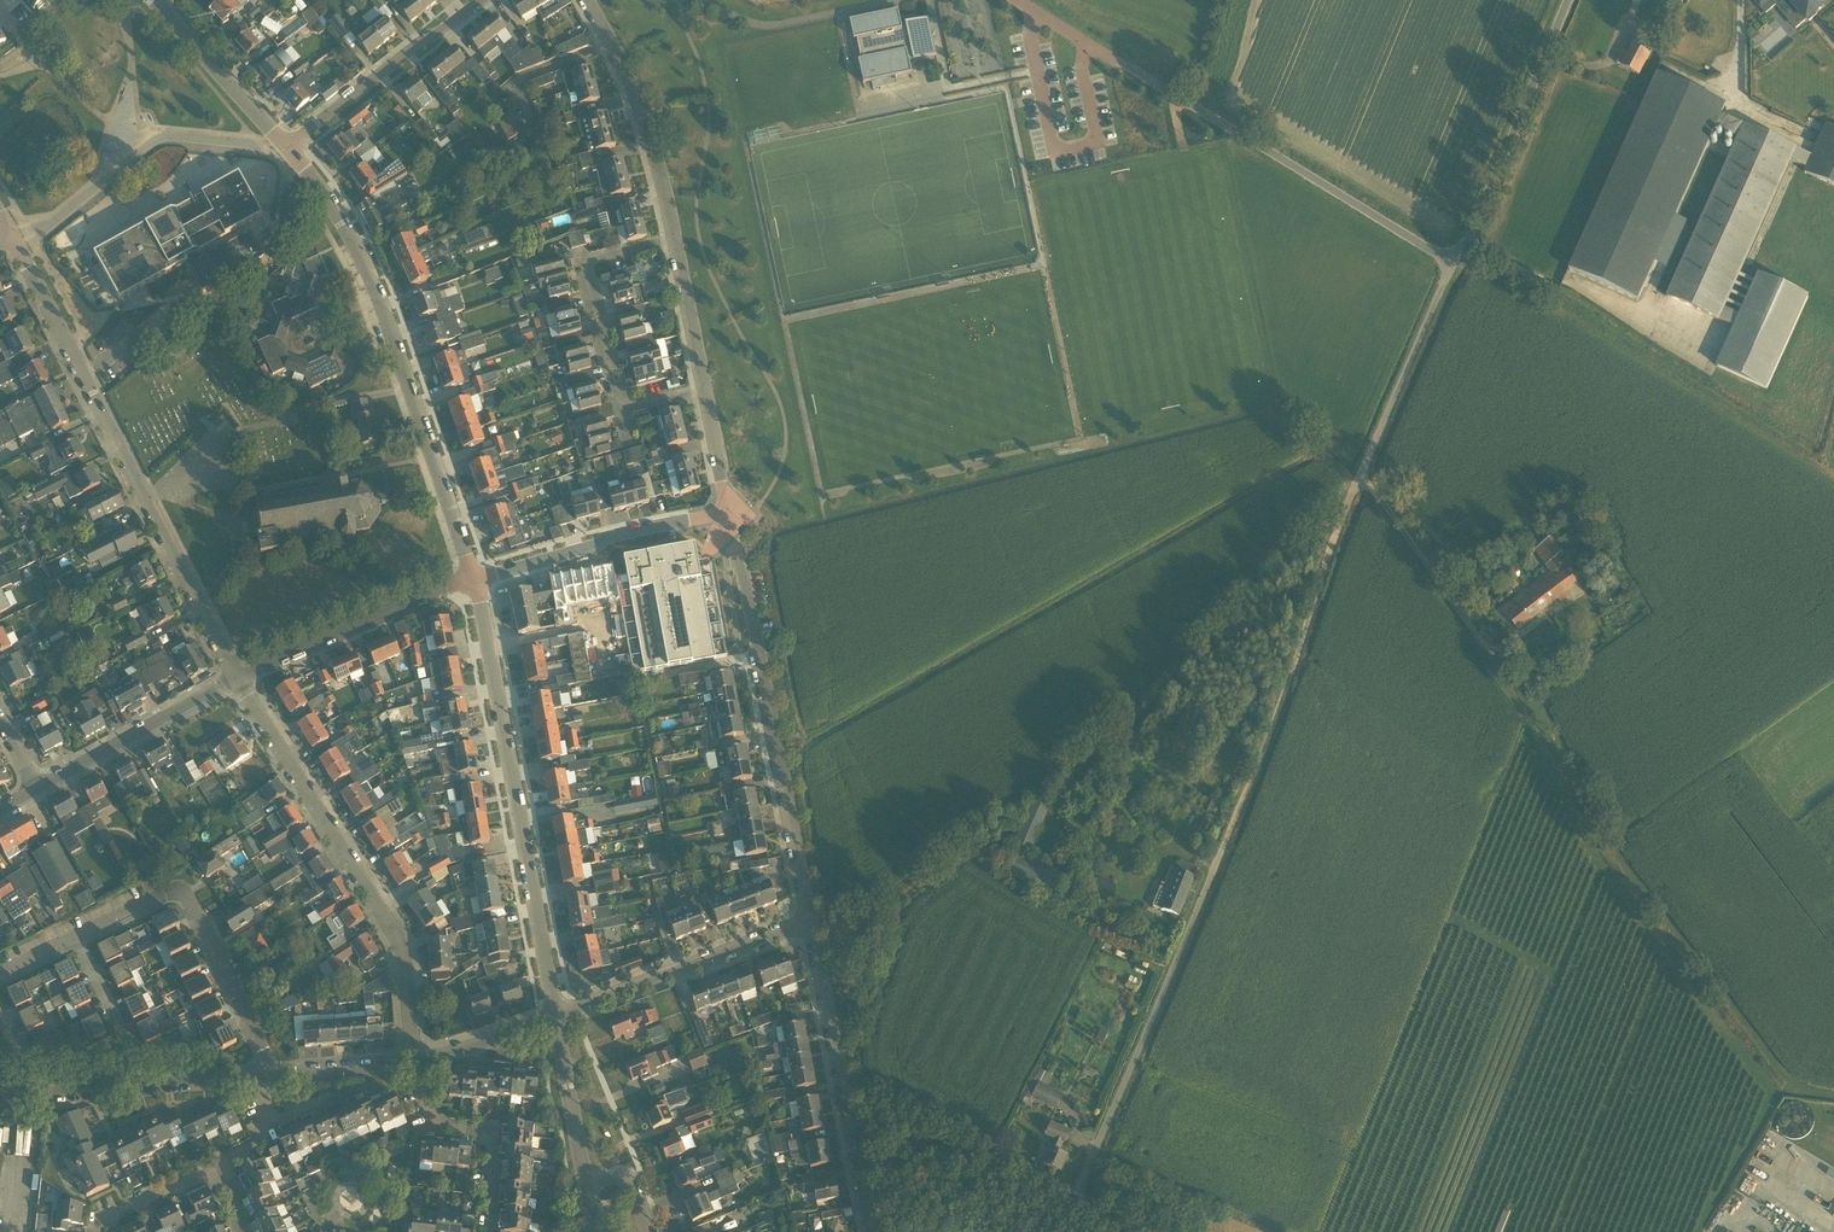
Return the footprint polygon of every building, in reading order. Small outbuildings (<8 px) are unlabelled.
[(32,4),(41,14),(43,12),(46,16),(52,10),(49,7),(56,0),(36,0),(32,4)] [(212,9),(224,22),(239,10),(232,2),(235,0),(222,0),(212,9)] [(382,0),(369,0),(378,12),(386,5),(382,0)] [(424,12),(414,0),(400,0),(395,4),(410,23),(424,12)] [(424,12),(437,1),(436,0),(414,0),(424,12)] [(531,0),(517,0),(512,3),(522,19),(537,10),(531,0)] [(537,10),(544,21),(559,12),(557,9),(567,3),(565,0),(531,0),(537,10)] [(1769,11),(1780,1),(1788,9),(1792,5),(1806,21),(1808,19),(1809,21),(1816,15),(1815,13),(1824,5),(1820,0),(1754,0),(1761,7),(1764,5),(1769,11)] [(257,6),(247,15),(251,19),(261,11),(257,6)] [(849,19),(853,39),(856,38),(861,59),(858,60),(863,84),(911,74),(908,59),(912,58),(913,60),(936,55),(928,18),(905,23),(906,27),(901,28),(897,9),(849,19)] [(302,15),(282,29),(288,39),(308,25),(302,15)] [(342,40),(344,38),(351,32),(338,15),(328,22),(333,29),(342,40)] [(382,15),(368,25),(368,26),(382,44),(396,33),(382,15)] [(495,16),(481,27),(498,47),(511,63),(512,65),(515,74),(537,66),(531,51),(529,46),(522,52),(517,45),(516,45),(512,39),(504,45),(496,36),(505,29),(495,16)] [(382,44),(368,26),(365,22),(355,29),(357,32),(353,35),(357,40),(368,55),(382,44)] [(266,39),(254,26),(247,32),(235,42),(247,56),(266,39)] [(498,47),(481,27),(467,38),(484,58),(498,47)] [(1635,40),(1622,66),(1639,75),(1653,49),(1635,40)] [(554,48),(559,58),(576,51),(571,41),(554,48)] [(454,48),(441,59),(457,80),(464,75),(458,67),(465,61),(454,48)] [(531,51),(537,66),(544,63),(539,48),(531,51)] [(273,59),(272,59),(260,70),(272,84),(285,73),(294,65),(282,51),(273,59)] [(489,78),(479,65),(479,66),(473,58),(466,64),(472,71),(482,83),(489,78)] [(457,80),(441,59),(427,69),(430,74),(424,79),(448,110),(448,109),(453,115),(462,108),(457,102),(455,104),(445,92),(445,90),(451,86),(457,80)] [(297,78),(310,67),(305,60),(291,70),(297,78)] [(479,65),(489,78),(495,73),(485,60),(479,65)] [(575,89),(595,84),(591,68),(571,73),(575,89)] [(1726,104),(1657,73),(1569,269),(1638,300),(1716,128),(1722,115),(1726,104)] [(294,83),(297,88),(285,99),(296,112),(309,101),(310,102),(317,96),(310,87),(314,84),(305,74),(294,83)] [(554,81),(551,74),(526,84),(528,90),(554,81)] [(423,107),(432,100),(415,79),(400,91),(411,105),(418,113),(424,108),(423,107)] [(320,93),(326,101),(338,92),(332,83),(320,93)] [(562,110),(564,117),(579,113),(577,106),(599,100),(595,84),(575,89),(567,92),(572,107),(562,110)] [(346,120),(352,128),(363,119),(366,123),(372,118),(363,107),(346,120)] [(581,138),(591,135),(611,130),(607,113),(581,120),(579,113),(564,117),(566,124),(577,121),(581,138)] [(521,123),(517,114),(499,124),(508,140),(525,131),(521,123)] [(1826,123),(1812,155),(1722,115),(1716,128),(1740,139),(1668,297),(1735,327),(1717,366),(1767,388),(1772,377),(1808,295),(1759,273),(1740,315),(1723,307),(1791,159),(1807,166),(1804,171),(1833,185),(1833,127),(1826,123)] [(437,140),(438,139),(422,119),(414,125),(430,145),(432,144),(437,140)] [(453,136),(458,143),(468,136),(463,128),(453,136)] [(615,146),(611,130),(591,135),(596,151),(615,146)] [(349,132),(328,148),(340,163),(354,152),(347,143),(354,138),(349,132)] [(437,140),(432,144),(439,152),(451,142),(447,138),(440,143),(437,140)] [(578,156),(580,163),(595,159),(593,152),(578,156)] [(580,163),(582,169),(582,170),(592,167),(593,172),(596,171),(599,183),(600,182),(627,176),(622,159),(597,166),(595,159),(580,163)] [(370,197),(390,185),(408,174),(398,162),(383,173),(377,166),(373,160),(365,166),(351,176),(362,191),(365,189),(370,197)] [(239,173),(94,254),(119,300),(187,263),(185,258),(262,216),(239,173)] [(600,182),(602,190),(609,188),(611,197),(631,192),(627,176),(600,182)] [(358,206),(366,223),(376,218),(371,211),(377,208),(378,209),(389,204),(392,209),(400,205),(406,202),(402,195),(399,188),(393,191),(390,185),(370,197),(371,199),(358,206)] [(594,201),(596,209),(611,205),(609,197),(594,201)] [(623,226),(642,222),(638,205),(626,208),(624,201),(611,205),(596,209),(598,216),(607,214),(609,214),(613,229),(623,226)] [(376,218),(366,223),(372,233),(387,225),(405,216),(400,205),(392,209),(389,204),(378,209),(377,208),(371,211),(376,218)] [(414,229),(425,224),(426,224),(430,222),(428,217),(423,220),(415,223),(414,221),(406,224),(409,232),(414,229)] [(646,238),(642,222),(623,226),(627,243),(646,238)] [(425,224),(414,229),(417,236),(428,232),(425,224)] [(486,239),(482,230),(481,228),(464,236),(468,246),(486,239)] [(583,231),(575,234),(579,247),(587,245),(583,231)] [(575,234),(570,236),(568,236),(572,249),(579,247),(575,234)] [(417,249),(414,243),(411,236),(392,244),(395,249),(392,250),(396,259),(417,249)] [(405,272),(423,264),(431,261),(431,260),(441,257),(450,253),(446,245),(437,249),(420,256),(417,249),(396,259),(400,268),(403,267),(405,272)] [(431,260),(431,261),(434,267),(443,263),(445,268),(454,264),(450,253),(441,257),(431,260)] [(556,253),(532,260),(530,260),(535,279),(538,279),(565,271),(561,260),(558,260),(556,253)] [(329,276),(324,266),(320,256),(304,263),(310,278),(307,286),(319,290),(318,290),(321,283),(319,282),(320,280),(329,276)] [(423,264),(405,272),(411,286),(432,277),(428,269),(426,270),(423,264)] [(636,266),(634,267),(609,274),(611,281),(608,282),(612,294),(648,284),(643,265),(636,267),(636,266)] [(503,278),(499,267),(485,272),(487,277),(485,278),(487,286),(495,284),(494,281),(503,278)] [(568,283),(565,271),(538,279),(541,290),(547,289),(568,283)] [(571,294),(568,283),(547,289),(550,299),(545,300),(546,309),(570,302),(568,295),(571,294)] [(618,304),(620,311),(644,305),(646,304),(641,288),(648,286),(648,284),(612,294),(615,305),(618,304)] [(319,291),(319,290),(307,286),(304,294),(295,299),(303,315),(317,308),(313,299),(314,297),(315,297),(318,290),(319,291)] [(414,301),(415,303),(413,305),(415,309),(417,311),(420,318),(435,313),(437,319),(455,314),(454,313),(464,310),(460,295),(442,301),(439,291),(430,294),(430,296),(414,301)] [(519,295),(511,298),(519,318),(527,315),(526,315),(529,314),(522,295),(519,296),(519,295)] [(276,327),(287,332),(287,331),(286,331),(289,324),(288,324),(289,321),(303,315),(295,299),(290,301),(288,297),(272,305),(279,319),(276,327)] [(3,324),(17,318),(8,300),(0,303),(0,325),(3,324)] [(570,302),(546,309),(549,316),(554,314),(557,326),(578,320),(575,308),(572,309),(570,302)] [(644,305),(620,311),(621,318),(618,319),(621,330),(643,325),(640,314),(645,313),(644,305)] [(536,312),(531,314),(536,330),(541,328),(536,312)] [(455,314),(437,319),(440,326),(424,331),(430,348),(447,342),(447,340),(462,336),(455,314)] [(578,320),(557,326),(549,327),(552,336),(555,338),(556,346),(580,339),(578,332),(581,332),(578,320)] [(628,342),(630,349),(654,342),(651,335),(646,336),(643,325),(621,330),(625,342),(628,342)] [(287,332),(276,327),(273,335),(258,342),(266,358),(285,349),(281,341),(282,338),(284,339),(286,332),(287,332)] [(13,349),(17,357),(32,349),(23,330),(7,338),(0,342),(0,348),(1,348),(4,354),(13,349)] [(459,342),(481,334),(480,331),(458,338),(459,342)] [(481,334),(459,342),(463,352),(485,345),(481,334)] [(564,352),(567,363),(588,358),(585,346),(582,346),(580,339),(556,346),(559,353),(564,352)] [(628,356),(632,368),(661,360),(656,342),(654,342),(630,349),(632,355),(628,356)] [(326,357),(317,361),(326,381),(343,374),(336,359),(339,351),(327,346),(327,347),(328,347),(325,354),(327,354),(326,357)] [(289,358),(285,349),(266,358),(273,374),(285,369),(295,373),(300,359),(299,359),(299,360),(292,357),(292,359),(289,358)] [(434,360),(439,375),(458,369),(453,354),(434,360)] [(591,369),(588,358),(567,363),(570,374),(565,375),(566,382),(590,376),(588,370),(591,369)] [(300,360),(300,359),(295,373),(305,376),(311,388),(326,381),(317,361),(309,365),(306,364),(307,363),(300,360)] [(14,366),(11,360),(0,365),(0,373),(14,366)] [(637,387),(664,380),(661,372),(664,371),(661,360),(632,368),(635,380),(638,379),(640,386),(637,386),(637,387)] [(14,366),(0,373),(0,376),(4,385),(18,378),(23,386),(25,391),(34,387),(34,388),(48,381),(39,363),(17,373),(14,366)] [(444,390),(470,381),(468,375),(470,374),(468,366),(458,369),(439,375),(444,390)] [(505,370),(495,373),(498,380),(507,377),(505,370)] [(493,382),(498,380),(495,373),(495,372),(471,380),(474,388),(493,382)] [(574,389),(577,400),(598,395),(595,383),(592,384),(590,376),(566,382),(570,390),(574,389)] [(680,387),(678,377),(669,379),(670,381),(666,382),(668,389),(680,387)] [(496,390),(493,382),(474,388),(477,396),(496,390)] [(36,440),(69,423),(51,387),(0,413),(0,434),(6,445),(19,439),(19,440),(33,433),(36,440)] [(601,406),(598,395),(577,400),(580,411),(576,412),(576,421),(600,414),(598,407),(601,406)] [(345,396),(333,398),(329,399),(330,408),(347,405),(345,396)] [(454,420),(473,413),(468,398),(449,405),(454,420)] [(369,415),(367,400),(353,403),(355,418),(358,418),(363,445),(378,443),(373,414),(369,415)] [(683,426),(677,403),(676,402),(657,407),(659,415),(656,416),(660,432),(663,431),(683,426)] [(498,404),(489,407),(482,411),(487,425),(496,422),(493,414),(500,411),(498,404)] [(635,421),(649,417),(647,410),(633,414),(635,421)] [(454,420),(459,434),(478,428),(473,413),(454,420)] [(584,426),(587,437),(608,432),(605,420),(602,421),(600,414),(576,421),(580,428),(584,426)] [(683,426),(663,431),(668,447),(687,442),(683,426)] [(483,443),(478,428),(459,434),(464,449),(483,443)] [(611,443),(608,432),(587,437),(590,448),(586,449),(586,458),(610,451),(608,444),(611,443)] [(504,445),(516,440),(514,433),(482,443),(485,451),(504,445)] [(69,467),(68,463),(85,455),(77,440),(68,445),(67,443),(59,447),(55,439),(42,445),(29,452),(34,461),(46,455),(51,463),(49,469),(53,476),(56,477),(59,475),(60,472),(69,467)] [(488,460),(475,465),(470,466),(474,481),(503,471),(504,470),(499,455),(506,453),(504,445),(485,451),(488,460)] [(631,457),(644,453),(642,446),(629,450),(631,457)] [(652,459),(667,455),(665,447),(650,452),(652,459)] [(629,450),(623,452),(626,466),(633,464),(631,457),(629,450)] [(605,457),(607,468),(614,466),(611,455),(605,457)] [(654,466),(669,462),(667,455),(652,459),(654,466)] [(676,478),(695,472),(691,456),(672,461),(676,478)] [(92,469),(78,476),(75,470),(63,476),(33,491),(37,501),(69,485),(75,497),(100,485),(99,484),(98,485),(94,476),(95,475),(92,469)] [(503,471),(474,481),(479,496),(506,487),(504,480),(506,480),(503,471)] [(680,494),(700,489),(695,472),(676,478),(680,494)] [(630,478),(632,484),(637,506),(649,502),(648,499),(655,497),(652,484),(649,473),(641,477),(641,476),(630,478)] [(11,476),(0,481),(0,482),(8,498),(19,492),(11,476)] [(507,487),(510,495),(519,492),(540,485),(537,477),(507,487)] [(618,481),(620,487),(626,508),(637,506),(632,484),(630,478),(618,481)] [(380,512),(378,497),(377,493),(361,482),(347,485),(346,482),(341,479),(336,480),(332,485),(320,487),(320,489),(319,489),(320,492),(309,494),(308,491),(307,492),(307,494),(296,496),(296,493),(281,496),(282,499),(271,501),(270,498),(269,498),(269,496),(265,493),(260,494),(257,498),(258,503),(255,503),(257,510),(247,512),(253,540),(257,539),(261,557),(280,553),(279,547),(281,547),(283,546),(283,544),(282,542),(289,541),(290,543),(304,541),(304,538),(315,536),(315,539),(317,538),(317,536),(328,534),(328,536),(329,536),(329,538),(341,536),(346,539),(352,538),(355,534),(355,531),(369,528),(380,512)] [(663,495),(660,482),(652,484),(655,497),(663,495)] [(594,494),(583,497),(589,518),(600,515),(599,512),(606,510),(600,486),(593,490),(594,494)] [(608,486),(600,486),(606,510),(613,508),(614,512),(626,508),(620,487),(609,490),(608,486)] [(123,506),(116,491),(98,500),(85,506),(92,521),(123,506)] [(519,492),(510,495),(512,503),(522,500),(519,492)] [(562,496),(564,505),(569,524),(570,523),(569,520),(576,519),(577,522),(589,518),(583,497),(572,500),(571,496),(562,496)] [(555,507),(560,526),(569,524),(564,505),(555,507)] [(490,528),(510,522),(505,507),(485,513),(490,528)] [(495,543),(508,538),(511,548),(525,543),(517,519),(510,522),(490,528),(495,543)] [(83,532),(89,543),(106,535),(100,523),(83,532)] [(89,543),(93,551),(98,560),(117,550),(120,555),(130,551),(129,549),(137,545),(130,531),(109,541),(106,535),(89,543)] [(1551,572),(1520,597),(1502,611),(1517,630),(1557,598),(1561,602),(1570,596),(1565,589),(1575,581),(1567,570),(1565,571),(1555,557),(1564,551),(1554,537),(1535,549),(1551,572)] [(67,552),(75,547),(71,539),(63,544),(67,552)] [(694,545),(623,558),(643,671),(679,665),(715,659),(694,546),(694,545)] [(148,564),(131,573),(128,568),(113,575),(116,581),(122,578),(127,588),(136,583),(140,590),(156,582),(148,564)] [(555,585),(550,586),(555,610),(555,613),(561,612),(563,623),(568,622),(566,607),(607,600),(607,603),(619,601),(612,565),(554,576),(555,585)] [(9,608),(2,593),(0,589),(12,583),(13,586),(24,580),(19,570),(7,576),(0,579),(0,612),(9,608)] [(63,585),(55,590),(59,599),(68,594),(63,585)] [(555,610),(550,586),(510,594),(518,634),(539,629),(536,614),(555,610)] [(129,605),(124,597),(105,607),(109,615),(129,605)] [(136,609),(139,614),(147,631),(174,617),(166,600),(150,608),(148,603),(136,609)] [(425,638),(433,636),(451,632),(448,618),(430,621),(430,622),(422,623),(425,638)] [(403,630),(409,627),(406,620),(400,623),(403,630)] [(624,626),(567,636),(569,645),(574,674),(576,684),(633,673),(624,626)] [(10,648),(5,637),(14,633),(11,627),(2,631),(0,632),(0,653),(10,648)] [(451,632),(433,636),(436,651),(454,647),(451,632)] [(143,633),(123,643),(128,652),(148,643),(143,633)] [(40,642),(36,634),(12,646),(16,654),(27,648),(40,642)] [(408,635),(400,639),(402,644),(411,641),(408,635)] [(72,649),(65,636),(51,644),(59,657),(72,649)] [(551,648),(569,645),(567,636),(558,638),(550,640),(551,648)] [(380,643),(387,660),(400,654),(393,638),(380,643)] [(410,647),(413,646),(411,641),(402,644),(404,650),(410,647)] [(375,665),(387,660),(380,643),(367,649),(375,665)] [(410,647),(412,661),(413,667),(423,665),(418,643),(413,646),(410,647)] [(194,646),(169,660),(164,651),(145,661),(149,667),(155,664),(162,661),(166,668),(180,661),(181,662),(189,658),(192,662),(201,657),(194,646)] [(10,657),(14,665),(2,671),(10,688),(25,681),(31,678),(26,667),(28,666),(28,664),(34,661),(27,648),(16,654),(10,657)] [(522,652),(525,668),(545,664),(542,649),(522,652)] [(355,654),(342,659),(350,676),(362,670),(355,654)] [(149,667),(156,681),(157,684),(176,674),(178,678),(187,673),(191,679),(207,670),(201,657),(192,662),(189,658),(181,662),(180,661),(166,668),(162,661),(155,664),(149,667)] [(350,676),(342,659),(330,665),(337,681),(350,676)] [(457,660),(429,664),(432,679),(460,674),(457,660)] [(547,679),(545,664),(525,668),(527,683),(547,679)] [(125,690),(136,710),(143,706),(141,702),(147,698),(144,694),(150,690),(151,692),(140,671),(127,678),(132,686),(125,690)] [(321,680),(328,676),(326,671),(318,674),(321,680)] [(373,691),(382,688),(380,683),(381,682),(376,671),(371,674),(375,684),(371,686),(373,691)] [(710,677),(713,692),(734,688),(731,672),(710,677)] [(679,676),(681,687),(698,684),(696,673),(679,676)] [(462,689),(460,674),(432,679),(429,680),(431,690),(425,691),(426,696),(419,698),(420,709),(429,707),(428,701),(446,698),(445,692),(462,689)] [(576,684),(574,674),(556,677),(557,685),(557,687),(567,686),(576,684)] [(328,676),(321,680),(323,685),(331,682),(328,676)] [(300,693),(292,681),(276,691),(283,703),(300,693)] [(530,697),(533,713),(553,709),(562,708),(560,696),(569,695),(567,686),(557,687),(557,685),(541,688),(542,695),(530,697)] [(382,688),(373,691),(376,697),(384,693),(382,688)] [(713,692),(716,708),(737,704),(734,688),(713,692)] [(110,690),(108,691),(103,694),(110,708),(116,704),(121,713),(127,709),(129,714),(136,710),(125,690),(113,696),(110,690)] [(309,703),(312,708),(333,696),(330,691),(322,696),(322,695),(309,703)] [(300,693),(283,703),(291,714),(307,704),(300,693)] [(47,696),(38,701),(31,704),(35,712),(51,704),(47,696)] [(105,727),(92,705),(87,696),(68,706),(86,738),(105,727)] [(336,701),(333,696),(312,708),(316,715),(329,707),(328,706),(336,701)] [(446,705),(449,720),(467,716),(465,701),(446,705)] [(689,706),(690,713),(699,711),(698,704),(689,706)] [(716,708),(719,723),(740,719),(737,704),(716,708)] [(533,713),(536,729),(556,726),(553,709),(533,713)] [(53,710),(29,723),(36,735),(41,746),(39,748),(44,757),(56,751),(55,748),(63,744),(58,735),(65,732),(53,710)] [(701,717),(699,711),(690,713),(691,719),(701,717)] [(298,726),(305,737),(321,727),(314,716),(298,726)] [(467,716),(449,720),(439,721),(441,733),(420,737),(422,746),(427,745),(436,744),(454,741),(453,734),(470,731),(467,716)] [(704,742),(706,748),(721,745),(720,739),(722,738),(722,739),(743,735),(740,719),(719,723),(709,725),(712,740),(704,742)] [(351,726),(343,731),(346,736),(354,731),(351,726)] [(536,729),(539,745),(539,746),(558,743),(559,743),(556,726),(536,729)] [(321,727),(305,737),(312,749),(328,739),(321,727)] [(225,769),(232,765),(249,755),(232,729),(208,744),(225,769)] [(327,772),(350,758),(351,757),(344,746),(358,737),(356,734),(354,731),(346,736),(334,743),(338,749),(319,760),(327,772)] [(566,732),(568,741),(578,739),(576,731),(566,732)] [(420,739),(411,741),(412,748),(422,746),(420,739)] [(578,739),(568,741),(570,750),(579,748),(578,739)] [(174,763),(170,757),(161,741),(143,752),(155,772),(166,765),(167,767),(174,763)] [(560,758),(558,743),(539,746),(542,761),(560,758)] [(447,762),(448,762),(475,757),(472,744),(445,749),(447,762)] [(718,768),(727,767),(749,762),(746,746),(722,751),(721,745),(706,748),(707,755),(715,753),(718,768)] [(427,747),(402,751),(403,757),(404,758),(409,770),(415,769),(412,755),(428,753),(427,747)] [(450,775),(441,776),(433,778),(434,786),(443,784),(461,781),(460,774),(477,771),(475,757),(448,762),(450,775)] [(352,772),(355,778),(375,766),(370,758),(355,767),(350,758),(327,772),(334,784),(352,772)] [(113,769),(126,790),(131,798),(138,794),(133,786),(141,782),(151,799),(159,794),(158,793),(160,792),(152,779),(150,780),(144,769),(137,774),(129,760),(113,769)] [(568,764),(569,772),(569,773),(590,769),(588,760),(568,764)] [(656,764),(659,778),(672,776),(670,761),(656,764)] [(200,770),(198,772),(192,776),(196,782),(202,779),(201,778),(204,776),(205,777),(214,770),(208,762),(199,768),(200,770)] [(749,762),(727,767),(731,782),(752,778),(749,762)] [(192,776),(186,766),(177,771),(187,788),(189,787),(191,790),(198,787),(195,783),(196,782),(192,776)] [(355,778),(359,784),(341,795),(348,806),(373,791),(367,782),(380,774),(375,766),(355,778)] [(5,769),(0,772),(0,786),(10,781),(5,769)] [(544,776),(547,791),(567,787),(564,772),(544,776)] [(92,805),(101,800),(107,809),(113,805),(97,778),(82,787),(92,805)] [(262,810),(250,817),(254,824),(276,810),(271,803),(286,794),(278,781),(261,791),(253,796),(257,801),(262,810)] [(718,784),(720,791),(729,789),(728,782),(718,784)] [(434,786),(426,788),(427,795),(444,793),(443,784),(434,786)] [(550,806),(570,803),(580,801),(578,791),(586,789),(585,784),(567,787),(547,791),(550,806)] [(480,785),(461,789),(454,790),(456,803),(463,802),(482,799),(480,785)] [(423,788),(417,789),(417,791),(418,797),(427,795),(426,788),(423,788)] [(727,812),(736,810),(758,806),(754,790),(731,795),(729,789),(720,791),(721,797),(724,797),(727,812)] [(378,812),(389,805),(397,800),(392,793),(379,801),(373,791),(348,806),(356,818),(374,806),(378,812)] [(51,804),(63,825),(65,828),(57,833),(70,855),(77,851),(72,842),(73,842),(67,831),(83,821),(68,795),(51,804)] [(612,802),(610,795),(592,798),(593,806),(612,802)] [(463,802),(466,817),(485,813),(482,799),(463,802)] [(262,843),(267,850),(291,835),(288,831),(303,821),(293,806),(278,816),(270,820),(274,827),(282,822),(286,829),(262,843)] [(736,810),(739,825),(763,821),(763,820),(760,821),(758,806),(736,810)] [(462,833),(462,832),(469,832),(487,828),(485,813),(466,817),(467,824),(460,826),(462,833)] [(97,814),(90,818),(94,825),(101,837),(108,833),(100,818),(97,814)] [(35,877),(43,890),(50,904),(55,913),(57,912),(56,911),(63,906),(56,894),(78,882),(51,835),(41,841),(27,817),(8,828),(21,852),(27,863),(30,869),(35,877)] [(575,832),(584,830),(594,829),(592,820),(580,822),(579,817),(571,818),(571,817),(552,820),(555,836),(575,832)] [(370,841),(386,831),(379,819),(363,829),(370,841)] [(450,820),(440,821),(429,824),(430,828),(441,826),(441,827),(451,825),(450,820)] [(405,834),(409,840),(411,840),(429,829),(430,828),(429,824),(427,821),(405,834)] [(739,825),(742,841),(766,836),(763,836),(760,821),(763,821),(739,825)] [(721,822),(711,824),(713,831),(723,829),(721,822)] [(647,825),(649,833),(661,831),(660,823),(647,825)] [(377,853),(400,838),(393,827),(386,831),(370,841),(377,853)] [(0,833),(0,847),(4,854),(8,860),(21,852),(8,828),(0,833)] [(469,832),(462,832),(465,846),(490,842),(487,828),(469,832)] [(429,829),(411,840),(414,845),(422,839),(423,840),(432,835),(429,829)] [(723,829),(713,831),(714,837),(724,835),(723,829)] [(288,851),(289,852),(297,865),(305,860),(302,855),(318,846),(309,831),(293,841),(291,835),(267,850),(272,859),(280,855),(281,855),(288,851)] [(555,836),(558,852),(578,849),(575,832),(555,836)] [(236,835),(201,856),(204,862),(198,866),(200,868),(198,870),(202,877),(205,876),(206,879),(224,867),(218,858),(242,844),(236,835)] [(446,866),(451,864),(455,862),(448,835),(434,837),(437,848),(446,866)] [(732,843),(735,859),(745,857),(767,852),(764,841),(767,841),(766,836),(742,841),(732,843)] [(113,841),(107,845),(120,867),(126,864),(122,858),(123,857),(113,841)] [(148,852),(141,843),(132,849),(138,858),(148,852)] [(427,867),(431,874),(432,874),(446,866),(437,848),(432,850),(436,858),(437,861),(427,867)] [(558,852),(561,869),(581,866),(578,849),(558,852)] [(384,864),(392,876),(408,866),(400,854),(384,864)] [(600,862),(598,854),(589,856),(590,864),(600,862)] [(297,865),(297,866),(303,874),(313,890),(325,883),(323,878),(334,871),(324,856),(308,866),(305,860),(297,865)] [(729,859),(728,859),(719,861),(719,863),(720,864),(720,867),(730,865),(729,859)] [(759,861),(760,868),(769,866),(768,859),(759,861)] [(1169,871),(1164,884),(1162,883),(1152,906),(1155,907),(1178,916),(1198,868),(1180,860),(1177,870),(1170,868),(1169,871)] [(760,868),(759,861),(749,863),(750,870),(760,868)] [(20,887),(28,899),(43,890),(35,877),(30,869),(27,863),(21,867),(22,869),(12,875),(20,887)] [(474,878),(475,882),(496,878),(494,863),(473,866),(472,863),(460,865),(451,870),(453,876),(463,872),(464,880),(474,878)] [(730,865),(720,867),(722,874),(731,872),(730,865)] [(415,877),(408,866),(392,876),(399,887),(415,877)] [(449,875),(446,866),(432,874),(431,874),(422,880),(425,884),(429,890),(437,885),(436,882),(449,875)] [(580,866),(581,866),(561,869),(564,884),(583,881),(580,866)] [(592,874),(595,886),(619,882),(620,881),(618,869),(592,874)] [(290,871),(269,883),(275,892),(295,879),(290,871)] [(27,903),(29,902),(28,899),(20,887),(12,875),(6,879),(6,880),(4,881),(5,883),(0,886),(0,900),(14,921),(21,916),(32,909),(27,903)] [(251,880),(257,888),(263,884),(258,876),(251,880)] [(475,882),(478,898),(499,894),(496,878),(475,882)] [(325,883),(313,890),(299,899),(303,906),(328,890),(334,900),(316,911),(322,920),(341,909),(338,905),(350,897),(339,880),(328,887),(325,883)] [(595,886),(596,894),(596,896),(615,892),(621,891),(619,882),(595,886)] [(777,902),(769,882),(754,888),(761,908),(777,902)] [(267,885),(259,890),(232,906),(237,914),(225,921),(226,923),(224,924),(229,933),(231,931),(232,933),(255,919),(251,912),(267,902),(267,901),(275,896),(267,885)] [(754,888),(739,893),(747,914),(761,908),(754,888)] [(82,893),(89,907),(94,904),(87,890),(82,893)] [(454,893),(457,902),(464,900),(461,890),(454,893)] [(417,916),(435,904),(426,891),(408,902),(417,916)] [(706,892),(700,895),(703,904),(709,902),(706,892)] [(739,893),(725,899),(732,919),(747,914),(739,893)] [(499,894),(478,898),(480,914),(502,910),(499,894)] [(80,911),(85,909),(78,895),(73,898),(80,911)] [(452,895),(447,898),(451,906),(457,903),(452,895)] [(567,899),(569,914),(589,911),(586,895),(567,899)] [(680,906),(683,914),(692,937),(691,934),(706,929),(704,923),(709,921),(703,904),(700,895),(694,897),(698,908),(691,911),(688,904),(681,907),(680,906)] [(732,919),(725,899),(710,904),(717,925),(732,919)] [(56,914),(55,913),(50,904),(46,907),(51,917),(56,914)] [(425,929),(443,918),(435,904),(417,916),(425,929)] [(347,912),(345,909),(323,922),(329,931),(343,922),(349,930),(364,920),(356,907),(347,912)] [(602,908),(589,911),(569,914),(572,929),(591,926),(592,932),(618,928),(616,918),(604,920),(602,908)] [(156,946),(163,943),(180,935),(176,928),(179,927),(172,911),(146,924),(156,946)] [(668,920),(674,934),(676,940),(690,935),(691,937),(692,937),(683,914),(668,920)] [(462,917),(464,924),(474,922),(472,915),(462,917)] [(21,916),(14,921),(19,929),(26,925),(21,916)] [(464,924),(462,917),(450,921),(452,927),(455,926),(464,924)] [(464,924),(466,930),(475,928),(474,922),(464,924)] [(483,926),(486,942),(507,938),(504,922),(483,926)] [(464,924),(455,926),(456,932),(466,930),(464,924)] [(237,938),(241,944),(242,943),(256,936),(252,929),(237,938)] [(130,932),(98,948),(104,961),(107,960),(112,970),(127,963),(121,949),(134,942),(130,932)] [(183,933),(180,935),(163,943),(174,965),(190,957),(187,950),(190,949),(183,933)] [(328,943),(333,951),(346,943),(340,935),(328,943)] [(367,936),(352,944),(350,940),(346,943),(333,951),(334,952),(326,956),(328,960),(327,961),(338,978),(348,972),(341,960),(355,951),(360,960),(359,961),(358,964),(363,973),(367,973),(375,969),(375,966),(370,958),(378,953),(367,936)] [(486,942),(490,965),(510,961),(508,954),(510,953),(507,938),(486,942)] [(594,938),(575,942),(578,957),(598,953),(607,951),(605,940),(596,942),(594,938)] [(428,941),(429,957),(451,955),(450,939),(428,941)] [(601,968),(598,953),(578,957),(582,973),(601,968)] [(180,989),(185,987),(201,979),(198,972),(201,971),(193,955),(190,957),(174,965),(178,974),(173,976),(180,989)] [(450,978),(450,971),(453,971),(452,964),(456,963),(456,955),(451,955),(429,957),(431,973),(434,973),(435,981),(447,980),(450,978)] [(478,955),(470,960),(474,966),(482,961),(478,955)] [(786,955),(771,961),(779,981),(782,989),(805,980),(801,960),(789,964),(786,955)] [(124,995),(139,987),(132,973),(146,966),(141,956),(127,963),(112,970),(110,972),(116,985),(119,984),(124,995)] [(617,977),(643,967),(639,957),(614,967),(617,977)] [(474,966),(470,960),(462,966),(466,971),(474,966)] [(39,976),(44,986),(59,979),(66,993),(80,986),(75,976),(77,974),(71,961),(39,976)] [(763,987),(779,981),(771,961),(756,967),(763,987)] [(733,975),(741,995),(756,990),(748,970),(733,975)] [(498,973),(487,977),(497,1003),(504,1001),(505,1005),(522,999),(517,983),(503,988),(498,973)] [(363,989),(364,995),(373,994),(390,993),(390,992),(388,974),(363,989)] [(733,975),(718,980),(726,1001),(741,995),(733,975)] [(22,1014),(35,1008),(28,994),(44,986),(39,976),(7,992),(14,1005),(17,1004),(22,1014)] [(195,1009),(212,1001),(208,994),(212,992),(204,977),(201,979),(185,987),(194,1005),(195,1008),(195,1009)] [(487,977),(477,981),(482,996),(469,1000),(475,1016),(492,1010),(490,1006),(497,1003),(487,977)] [(718,980),(704,986),(711,1006),(726,1001),(718,980)] [(80,986),(66,993),(51,1000),(55,1010),(71,1003),(78,1017),(92,1011),(86,1000),(89,998),(82,985),(80,986)] [(696,1012),(711,1006),(704,986),(688,992),(696,1012)] [(139,987),(124,995),(130,1006),(127,1007),(134,1020),(136,1019),(151,1011),(156,1009),(148,993),(143,995),(139,987)] [(357,994),(348,996),(349,1003),(357,1003),(357,994)] [(349,1003),(348,996),(338,999),(338,1004),(349,1003)] [(673,1015),(662,1019),(670,1039),(692,1030),(678,996),(666,1000),(673,1015)] [(215,999),(212,1001),(195,1009),(200,1018),(194,1021),(201,1033),(206,1031),(222,1023),(219,1016),(222,1014),(215,999)] [(51,1000),(43,1004),(48,1014),(55,1010),(51,1000)] [(367,1019),(366,1019),(368,1043),(368,1041),(384,1040),(382,1018),(375,1019),(374,1006),(366,1007),(367,1019)] [(790,1009),(792,1016),(801,1014),(800,1007),(790,1009)] [(34,1039),(47,1032),(35,1008),(22,1014),(19,1016),(26,1029),(28,1028),(34,1039)] [(644,1026),(659,1020),(654,1009),(641,1014),(640,1012),(627,1017),(609,1024),(615,1039),(623,1036),(625,1040),(636,1036),(634,1030),(640,1028),(638,1023),(642,1021),(644,1026)] [(92,1011),(78,1017),(85,1032),(70,1039),(75,1049),(106,1034),(100,1020),(97,1021),(92,1011)] [(145,1045),(177,1029),(172,1019),(158,1026),(151,1011),(136,1019),(141,1030),(139,1031),(145,1045)] [(775,1011),(769,1013),(772,1022),(778,1020),(775,1011)] [(772,1022),(769,1013),(763,1016),(766,1024),(772,1022)] [(756,1018),(759,1025),(760,1027),(766,1024),(763,1016),(756,1018)] [(794,1025),(792,1016),(780,1019),(782,1027),(776,1028),(779,1044),(806,1039),(803,1023),(794,1025)] [(368,1043),(366,1019),(350,1021),(353,1045),(352,1042),(367,1041),(368,1043)] [(703,1019),(695,1023),(705,1048),(714,1044),(703,1019)] [(350,1021),(335,1022),(337,1046),(337,1044),(352,1042),(353,1045),(350,1021)] [(336,1046),(337,1046),(335,1022),(319,1023),(321,1047),(321,1045),(336,1044),(336,1046)] [(226,1030),(222,1023),(206,1031),(210,1038),(217,1053),(236,1044),(229,1028),(226,1030)] [(321,1048),(321,1047),(319,1023),(303,1025),(305,1047),(321,1045),(321,1048)] [(741,1024),(735,1026),(739,1035),(745,1033),(741,1024)] [(739,1035),(735,1026),(729,1028),(732,1037),(739,1035)] [(75,1049),(70,1039),(54,1047),(47,1032),(34,1039),(39,1050),(36,1051),(43,1065),(59,1057),(59,1056),(75,1049)] [(806,1039),(779,1044),(773,1046),(775,1055),(765,1057),(766,1062),(788,1057),(788,1058),(809,1055),(806,1039)] [(655,1069),(657,1068),(670,1062),(677,1060),(672,1046),(664,1049),(665,1051),(657,1055),(656,1053),(645,1058),(626,1066),(632,1080),(640,1077),(642,1081),(653,1076),(657,1075),(655,1069)] [(707,1065),(701,1049),(686,1055),(693,1071),(707,1065)] [(788,1058),(791,1074),(812,1070),(809,1055),(788,1058)] [(761,1063),(762,1070),(772,1068),(771,1062),(761,1063)] [(499,1096),(502,1067),(502,1065),(494,1064),(493,1071),(489,1071),(488,1081),(487,1094),(499,1096)] [(711,1067),(715,1076),(722,1073),(718,1064),(711,1067)] [(510,1073),(511,1068),(511,1066),(502,1065),(502,1067),(499,1096),(511,1097),(514,1073),(510,1073)] [(1032,1097),(1035,1099),(1056,1109),(1064,1094),(1040,1081),(1045,1072),(1039,1069),(1022,1102),(1031,1106),(1034,1101),(1031,1099),(1032,1097)] [(812,1070),(791,1074),(794,1089),(815,1085),(812,1070)] [(464,1079),(465,1075),(452,1073),(450,1092),(443,1091),(441,1106),(449,1106),(450,1097),(462,1098),(464,1079)] [(514,1073),(511,1097),(523,1098),(526,1075),(525,1075),(525,1079),(514,1078),(514,1073)] [(526,1075),(523,1098),(535,1100),(538,1076),(537,1076),(537,1080),(526,1079),(526,1075)] [(462,1098),(474,1100),(476,1076),(476,1080),(464,1079),(462,1098)] [(487,1094),(488,1081),(476,1080),(477,1076),(476,1076),(474,1100),(486,1101),(487,1094)] [(765,1101),(783,1098),(792,1096),(791,1089),(787,1090),(787,1088),(763,1093),(765,1101)] [(647,1115),(653,1129),(672,1121),(668,1112),(669,1111),(669,1110),(671,1109),(673,1107),(675,1107),(677,1106),(682,1106),(684,1105),(686,1103),(687,1100),(687,1097),(683,1090),(662,1097),(664,1101),(655,1105),(658,1110),(647,1115)] [(387,1091),(379,1094),(380,1096),(383,1101),(393,1122),(404,1117),(394,1095),(390,1097),(387,1091)] [(383,1101),(380,1096),(379,1094),(369,1099),(381,1127),(393,1122),(383,1101)] [(362,1095),(361,1095),(354,1098),(355,1100),(357,1105),(367,1126),(378,1121),(381,1127),(369,1099),(365,1101),(362,1095)] [(792,1096),(783,1098),(785,1104),(794,1103),(792,1096)] [(799,1117),(823,1113),(821,1113),(818,1097),(796,1101),(799,1117)] [(354,1098),(347,1102),(350,1108),(346,1110),(356,1131),(367,1126),(357,1105),(355,1100),(354,1098)] [(686,1125),(708,1117),(713,1115),(708,1102),(681,1113),(686,1125)] [(221,1127),(223,1132),(239,1124),(229,1103),(226,1105),(225,1103),(212,1109),(221,1127)] [(204,1135),(221,1127),(212,1109),(210,1104),(197,1110),(198,1113),(195,1114),(204,1135)] [(340,1105),(333,1108),(335,1115),(345,1136),(356,1131),(346,1110),(343,1111),(340,1105)] [(335,1115),(333,1108),(324,1112),(327,1119),(325,1120),(324,1120),(332,1138),(334,1142),(345,1136),(335,1115)] [(56,1121),(64,1137),(86,1126),(79,1110),(56,1121)] [(170,1113),(158,1118),(169,1141),(184,1134),(185,1134),(178,1119),(175,1113),(171,1115),(170,1113)] [(799,1117),(803,1133),(813,1131),(824,1129),(821,1113),(823,1113),(799,1117)] [(188,1142),(192,1141),(204,1135),(195,1114),(191,1116),(190,1114),(178,1119),(185,1134),(184,1134),(188,1142)] [(312,1122),(322,1143),(332,1138),(324,1120),(325,1120),(323,1117),(318,1119),(319,1123),(314,1125),(312,1122)] [(708,1117),(686,1125),(675,1129),(676,1133),(669,1136),(671,1141),(660,1146),(666,1160),(685,1152),(680,1139),(712,1127),(708,1117)] [(153,1148),(169,1141),(158,1118),(142,1126),(144,1130),(153,1149),(153,1148)] [(294,1122),(287,1126),(287,1127),(300,1154),(311,1148),(301,1127),(297,1128),(294,1122)] [(301,1127),(311,1148),(322,1143),(312,1122),(311,1122),(313,1126),(303,1130),(301,1127)] [(514,1122),(513,1135),(532,1137),(534,1125),(514,1122)] [(1064,1143),(1069,1131),(1050,1123),(1045,1135),(1054,1139),(1043,1164),(1061,1172),(1067,1157),(1058,1153),(1063,1142),(1064,1143)] [(94,1142),(86,1126),(64,1137),(71,1153),(94,1142)] [(300,1154),(287,1127),(287,1126),(279,1129),(282,1136),(278,1137),(288,1159),(300,1154)] [(153,1149),(144,1130),(134,1135),(131,1137),(132,1139),(129,1140),(141,1165),(139,1160),(155,1153),(153,1148),(153,1149)] [(790,1134),(776,1137),(778,1144),(801,1139),(800,1133),(790,1135),(790,1134)] [(531,1149),(532,1137),(513,1135),(512,1147),(531,1149)] [(138,1161),(141,1165),(129,1140),(126,1141),(125,1139),(112,1145),(122,1168),(138,1161)] [(801,1139),(778,1144),(774,1144),(775,1154),(789,1151),(791,1160),(808,1157),(810,1167),(831,1163),(827,1143),(803,1147),(802,1139),(801,1139)] [(99,1152),(95,1144),(94,1142),(71,1153),(62,1158),(67,1167),(71,1165),(94,1154),(99,1152)] [(267,1147),(272,1157),(280,1154),(275,1143),(267,1147)] [(422,1144),(420,1163),(432,1165),(434,1145),(422,1144)] [(434,1145),(432,1165),(445,1166),(447,1146),(434,1145)] [(447,1146),(445,1166),(456,1167),(458,1148),(447,1146)] [(379,1152),(378,1152),(376,1147),(370,1150),(371,1152),(373,1155),(379,1152)] [(512,1147),(510,1159),(533,1162),(533,1161),(530,1161),(531,1149),(512,1147)] [(456,1167),(469,1169),(471,1149),(458,1148),(456,1167)] [(672,1173),(679,1190),(696,1182),(692,1172),(716,1162),(712,1152),(698,1157),(687,1161),(689,1166),(672,1173)] [(96,1158),(94,1154),(71,1165),(76,1174),(81,1172),(84,1179),(102,1170),(96,1158)] [(532,1172),(533,1162),(510,1159),(509,1163),(502,1162),(502,1170),(512,1172),(532,1174),(532,1172)] [(264,1160),(243,1170),(243,1171),(247,1169),(252,1179),(248,1181),(248,1182),(270,1171),(264,1160)] [(733,1177),(729,1168),(714,1174),(717,1183),(733,1177)] [(102,1170),(84,1179),(87,1185),(89,1184),(92,1189),(90,1190),(92,1195),(109,1186),(102,1170)] [(252,1180),(257,1191),(268,1185),(275,1182),(270,1171),(248,1182),(252,1180)] [(512,1172),(511,1183),(531,1186),(532,1175),(532,1174),(512,1172)] [(838,1199),(834,1183),(826,1184),(824,1172),(801,1176),(805,1195),(814,1193),(816,1203),(838,1199)] [(733,1177),(717,1183),(721,1193),(737,1186),(733,1177)] [(511,1183),(510,1195),(530,1198),(531,1196),(529,1196),(531,1186),(511,1183)] [(248,1209),(273,1196),(268,1185),(257,1191),(247,1195),(249,1199),(243,1202),(246,1209),(248,1209)] [(400,1196),(408,1197),(409,1189),(401,1188),(400,1196)] [(207,1189),(189,1197),(194,1208),(187,1211),(194,1226),(210,1218),(208,1216),(217,1212),(207,1189)] [(721,1209),(714,1192),(705,1195),(685,1204),(693,1221),(713,1213),(721,1209)] [(510,1195),(509,1208),(512,1208),(529,1210),(530,1199),(530,1198),(510,1195)] [(273,1196),(248,1209),(246,1209),(250,1217),(256,1214),(257,1217),(254,1219),(276,1209),(279,1208),(273,1196)] [(57,1202),(56,1213),(54,1212),(52,1229),(68,1231),(69,1223),(81,1224),(83,1205),(57,1202)] [(173,1205),(156,1213),(161,1224),(154,1227),(156,1231),(175,1231),(174,1229),(183,1225),(173,1205)] [(512,1208),(511,1220),(530,1222),(530,1221),(532,1210),(529,1210),(512,1208)] [(281,1220),(280,1218),(276,1209),(254,1219),(256,1222),(251,1225),(249,1225),(253,1231),(255,1231),(281,1220)] [(1511,1212),(1505,1209),(1496,1231),(1502,1231),(1511,1212)] [(840,1210),(831,1212),(832,1218),(841,1216),(840,1210)] [(792,1213),(795,1226),(804,1224),(802,1211),(792,1213)] [(426,1213),(413,1212),(412,1223),(405,1223),(404,1231),(424,1231),(426,1213)] [(828,1212),(821,1213),(823,1220),(832,1218),(831,1212),(828,1212)] [(438,1215),(426,1213),(424,1231),(436,1231),(438,1215)] [(450,1216),(438,1215),(436,1231),(448,1231),(450,1216)] [(462,1217),(450,1216),(448,1231),(461,1231),(462,1217)] [(475,1219),(462,1217),(461,1231),(473,1231),(475,1219)] [(773,1223),(774,1231),(781,1231),(778,1218),(772,1220),(773,1223)] [(255,1231),(284,1231),(286,1231),(281,1221),(281,1220),(255,1231)] [(505,1231),(529,1231),(530,1224),(530,1222),(511,1220),(510,1227),(507,1227),(506,1231),(505,1231)] [(122,1229),(123,1231),(144,1231),(139,1221),(122,1229)] [(39,1222),(38,1230),(46,1231),(47,1223),(39,1222)]
